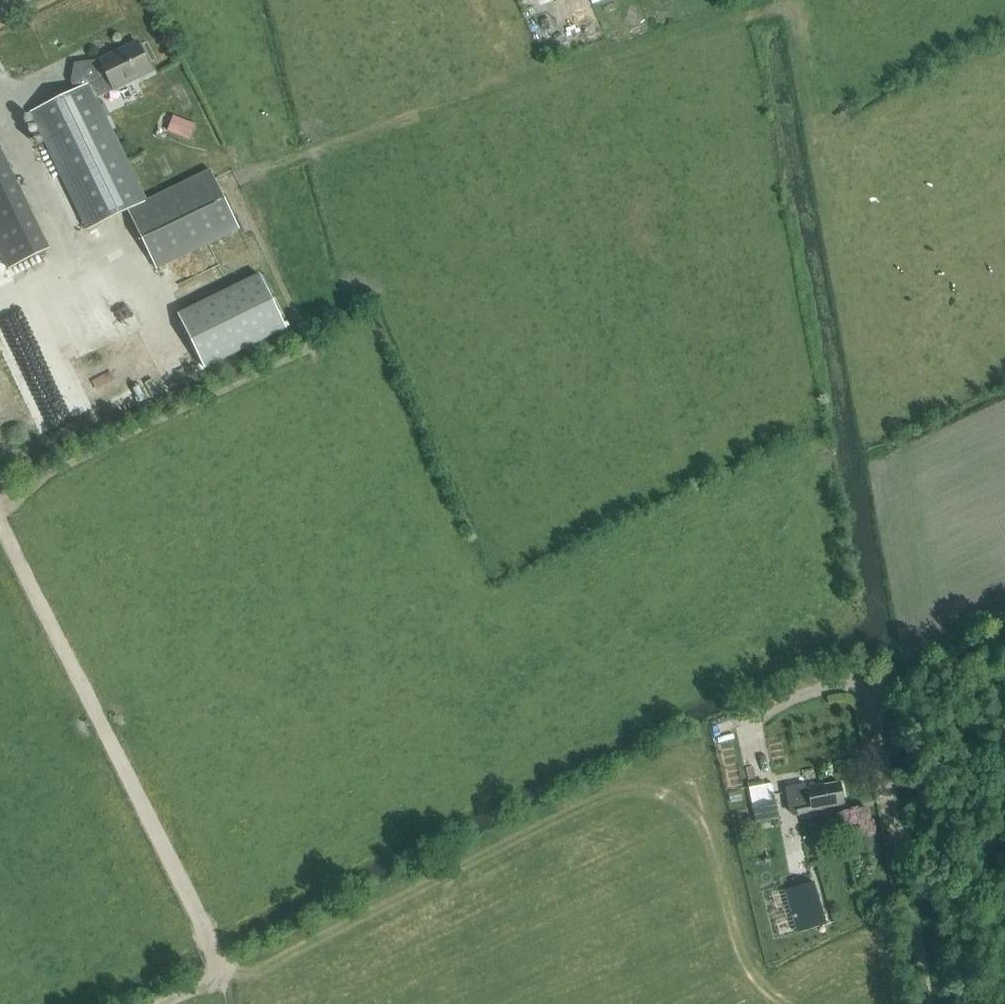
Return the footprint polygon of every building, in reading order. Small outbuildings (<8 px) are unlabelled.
[(147,201),(97,99),(114,90),(114,91),(152,72),(137,42),(100,60),(108,77),(90,85),(90,84),(31,113),(87,230),(128,210),(147,201)] [(189,138),(196,123),(173,112),(166,128),(189,138)] [(27,215),(0,160),(0,227),(27,215)] [(239,229),(210,170),(147,201),(128,210),(157,269),(239,229)] [(178,315),(205,369),(286,329),(260,275),(178,315)] [(751,806),(744,807),(747,824),(754,822),(754,824),(779,819),(772,783),(763,785),(748,788),(751,806)] [(790,814),(798,813),(798,815),(822,810),(821,807),(844,803),(841,784),(824,787),(824,784),(808,787),(808,788),(806,788),(805,784),(785,788),(790,814)] [(814,883),(784,892),(796,933),(826,924),(814,883)]
